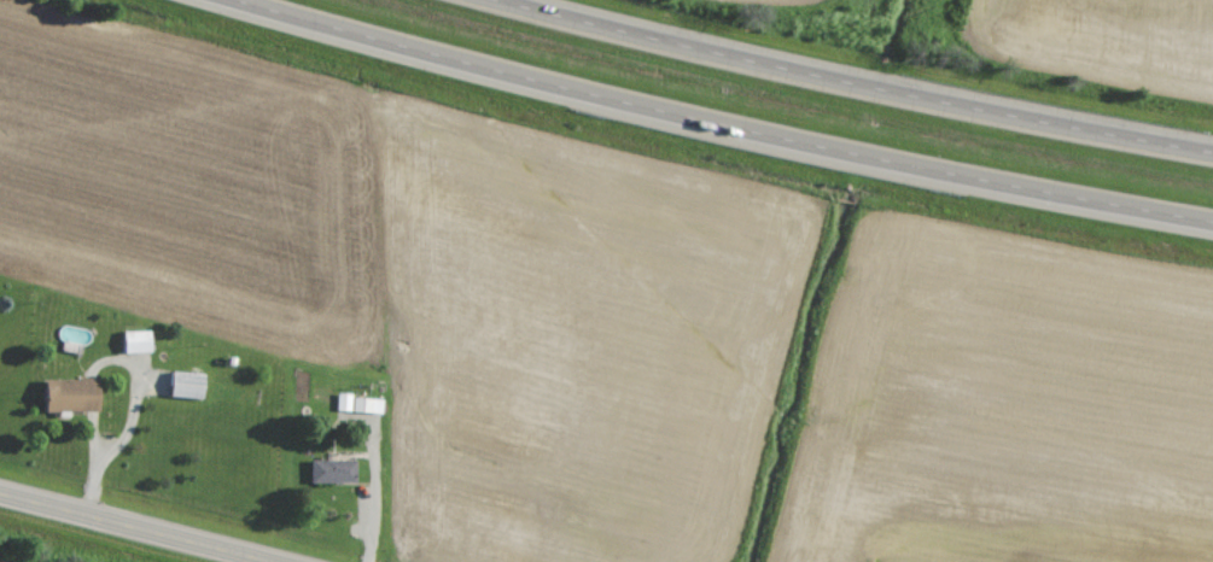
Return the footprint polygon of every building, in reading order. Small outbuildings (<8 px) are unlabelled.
[(154,353),(153,332),(129,332),(129,354),(154,353)] [(207,374),(173,373),(173,398),(207,399),(207,374)] [(50,412),(105,411),(104,379),(49,380),(50,412)] [(357,484),(358,461),(313,460),(313,483),(357,484)]
